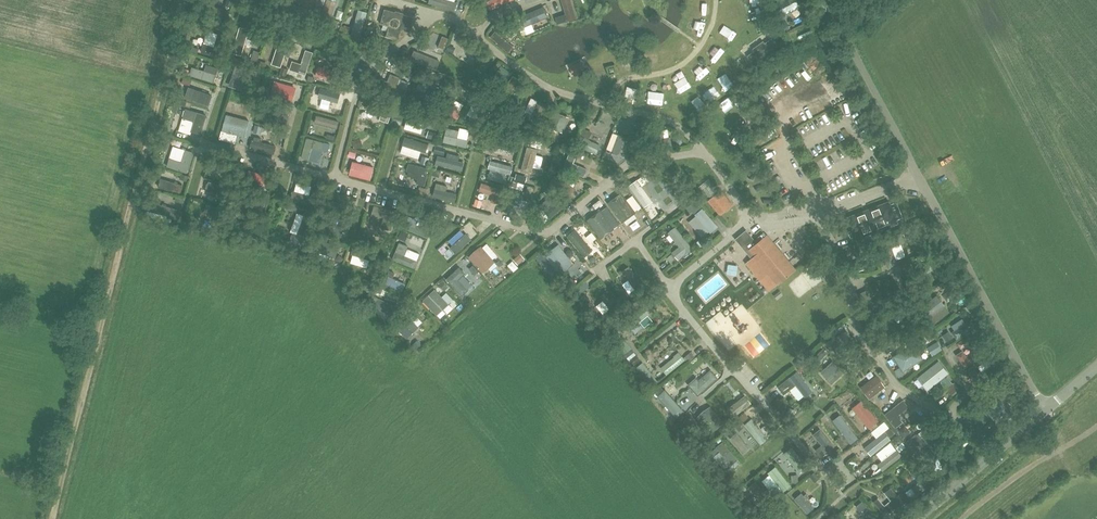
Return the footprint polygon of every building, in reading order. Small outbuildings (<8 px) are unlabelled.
[(283,0),(282,0),(279,10),(305,18),(309,9),(283,0)] [(337,1),(333,0),(327,0),(319,22),(337,28),(339,20),(331,18),(337,1)] [(459,2),(452,0),(430,0),(429,3),(456,11),(459,2)] [(487,1),(491,9),(511,0),(488,0),(487,1)] [(555,17),(557,24),(568,20),(577,18),(571,0),(562,0),(566,14),(555,17)] [(795,0),(784,0),(774,5),(779,17),(799,8),(795,0)] [(549,16),(544,6),(520,16),(524,27),(549,16)] [(360,36),(367,12),(358,9),(351,33),(360,36)] [(385,9),(381,24),(389,26),(387,36),(399,40),(402,30),(410,32),(414,18),(385,9)] [(344,12),(339,10),(336,18),(341,20),(344,12)] [(510,22),(504,25),(508,31),(513,28),(510,22)] [(250,27),(240,25),(232,52),(241,55),(250,27)] [(514,46),(503,37),(496,31),(490,37),(509,53),(514,46)] [(202,44),(199,55),(219,61),(226,37),(217,34),(217,35),(213,48),(202,44)] [(477,59),(483,52),(463,36),(458,43),(477,59)] [(448,39),(443,37),(439,47),(444,49),(448,39)] [(271,64),(282,67),(290,41),(279,38),(271,64)] [(772,38),(747,56),(753,64),(778,47),(772,38)] [(314,51),(306,48),(302,63),(293,60),(290,69),(306,74),(314,51)] [(415,51),(411,60),(437,70),(441,61),(415,51)] [(570,65),(575,75),(587,70),(582,59),(570,65)] [(804,62),(800,65),(804,70),(808,67),(804,62)] [(191,69),(188,78),(213,85),(215,77),(218,68),(207,64),(204,72),(201,71),(201,72),(191,69)] [(254,81),(250,93),(255,95),(262,73),(237,65),(234,74),(254,81)] [(344,73),(318,66),(315,75),(341,83),(344,73)] [(767,93),(774,103),(792,91),(797,98),(806,91),(803,87),(812,80),(815,85),(819,82),(811,70),(802,77),(798,71),(767,93)] [(408,88),(398,84),(401,76),(391,73),(388,80),(381,77),(378,84),(383,86),(383,87),(385,88),(385,87),(389,88),(388,89),(390,90),(390,89),(398,92),(398,93),(399,93),(401,93),(401,94),(403,95),(404,94),(405,95),(408,88)] [(509,82),(497,73),(492,79),(510,92),(520,79),(515,75),(509,82)] [(273,83),(269,99),(291,105),(295,89),(273,83)] [(309,87),(308,92),(313,94),(316,85),(312,83),(311,87),(309,87)] [(432,84),(420,101),(426,106),(439,89),(432,84)] [(212,96),(189,87),(185,98),(208,107),(212,96)] [(341,93),(321,87),(318,97),(338,102),(341,93)] [(784,107),(794,100),(790,95),(780,102),(784,107)] [(391,116),(394,108),(395,106),(368,97),(364,107),(391,116)] [(441,99),(436,107),(459,119),(459,118),(463,111),(451,105),(441,99)] [(536,106),(532,114),(528,123),(537,127),(548,104),(538,99),(535,106),(536,106)] [(490,125),(499,107),(485,100),(475,118),(490,125)] [(827,102),(815,109),(818,113),(830,107),(827,102)] [(207,115),(185,108),(183,118),(194,121),(191,131),(201,134),(207,115)] [(407,119),(404,129),(421,134),(424,124),(433,126),(436,117),(410,109),(407,119)] [(289,116),(262,110),(260,120),(287,126),(289,116)] [(564,132),(571,117),(557,110),(550,126),(564,132)] [(803,122),(815,116),(812,110),(800,117),(803,122)] [(515,122),(517,116),(509,113),(507,118),(515,122)] [(246,138),(250,121),(227,115),(223,132),(246,138)] [(316,116),(314,124),(337,130),(339,123),(316,116)] [(773,127),(769,135),(774,138),(778,130),(773,127)] [(602,145),(590,140),(593,132),(584,128),(576,144),(597,154),(602,145)] [(446,129),(443,143),(466,148),(468,141),(457,138),(459,132),(446,129)] [(436,133),(429,131),(427,138),(434,140),(436,133)] [(549,131),(546,137),(552,141),(554,136),(553,136),(554,134),(549,131)] [(496,133),(493,142),(518,149),(520,140),(496,133)] [(405,136),(402,145),(427,153),(429,144),(405,136)] [(612,136),(606,152),(612,154),(611,155),(626,161),(633,143),(618,137),(618,138),(612,136)] [(364,145),(360,137),(352,140),(356,148),(364,145)] [(254,140),(252,140),(250,148),(274,154),(276,146),(261,142),(261,139),(254,138),(254,140)] [(307,138),(302,158),(320,162),(322,151),(328,152),(330,144),(307,138)] [(666,140),(648,144),(650,153),(673,148),(671,139),(666,140)] [(437,146),(435,153),(444,156),(446,148),(437,146)] [(533,174),(539,149),(527,146),(521,171),(533,174)] [(189,173),(194,153),(185,151),(182,162),(169,159),(167,167),(189,173)] [(436,164),(442,166),(462,171),(464,162),(458,161),(460,156),(446,152),(445,157),(438,155),(436,164)] [(769,163),(779,158),(777,153),(767,159),(769,163)] [(588,168),(574,162),(567,159),(564,168),(585,177),(588,168)] [(241,167),(217,160),(214,169),(238,175),(241,167)] [(355,161),(351,174),(371,179),(374,166),(355,161)] [(490,161),(488,168),(511,175),(513,168),(490,161)] [(426,185),(430,168),(409,163),(407,171),(409,171),(408,176),(418,179),(417,183),(426,185)] [(244,170),(241,178),(246,180),(244,186),(257,190),(259,183),(268,186),(271,177),(249,171),(248,171),(244,170)] [(517,174),(515,180),(524,182),(525,176),(517,174)] [(576,187),(555,175),(549,184),(570,197),(576,187)] [(160,179),(157,188),(180,195),(182,186),(160,179)] [(653,200),(638,179),(629,185),(645,207),(653,200)] [(233,187),(209,181),(208,183),(207,183),(206,187),(207,188),(206,190),(230,197),(233,187)] [(311,187),(297,183),(292,201),(316,207),(318,198),(309,195),(311,187)] [(500,205),(505,190),(483,183),(480,191),(494,196),(492,202),(500,205)] [(435,189),(433,197),(455,203),(457,195),(446,192),(448,186),(437,184),(435,189)] [(547,186),(544,192),(550,195),(553,189),(547,186)] [(513,195),(508,211),(516,214),(518,208),(525,210),(529,196),(522,194),(523,193),(522,192),(512,189),(510,194),(513,195)] [(636,212),(622,192),(608,202),(623,222),(636,212)] [(718,194),(709,201),(720,214),(730,207),(718,194)] [(350,206),(328,200),(326,209),(347,215),(350,206)] [(600,200),(593,205),(596,209),(603,204),(600,200)] [(691,214),(700,206),(696,201),(687,209),(691,214)] [(150,202),(148,210),(156,212),(168,215),(167,218),(178,221),(179,218),(181,211),(167,207),(163,206),(158,204),(150,202)] [(297,213),(299,205),(289,202),(286,209),(297,213)] [(560,203),(547,213),(543,216),(547,222),(565,208),(560,203)] [(851,237),(851,238),(855,236),(855,238),(896,222),(888,203),(848,219),(852,231),(849,232),(851,237)] [(224,218),(226,210),(206,204),(204,213),(224,218)] [(398,211),(374,204),(371,215),(383,219),(381,227),(392,230),(394,222),(395,222),(398,211)] [(696,216),(689,222),(702,238),(710,232),(710,233),(718,226),(702,208),(694,214),(696,216)] [(614,229),(601,210),(587,219),(601,238),(603,237),(604,239),(613,232),(612,230),(614,229)] [(320,211),(318,219),(329,222),(331,214),(320,211)] [(304,216),(301,226),(293,247),(300,249),(312,219),(304,216)] [(190,220),(193,227),(200,224),(197,217),(190,220)] [(405,218),(400,230),(406,232),(423,240),(429,225),(415,219),(414,222),(405,218)] [(341,228),(328,224),(324,223),(321,232),(339,237),(341,228)] [(694,247),(676,226),(669,232),(680,246),(673,251),(679,259),(694,247)] [(593,250),(576,229),(568,236),(585,257),(593,250)] [(738,237),(735,239),(737,241),(742,247),(752,259),(746,264),(754,273),(759,280),(769,272),(778,284),(785,278),(786,279),(789,276),(788,275),(795,270),(781,253),(767,237),(763,231),(754,239),(746,230),(738,237)] [(472,240),(466,233),(445,252),(449,256),(454,252),(455,254),(472,240)] [(902,233),(879,242),(888,268),(898,265),(891,247),(906,242),(902,233)] [(351,254),(377,262),(381,253),(355,244),(351,254)] [(558,244),(545,254),(560,274),(573,264),(558,244)] [(941,244),(936,247),(939,252),(944,250),(941,244)] [(468,257),(469,257),(483,273),(496,262),(483,246),(468,257)] [(410,267),(413,260),(391,250),(388,258),(410,267)] [(520,254),(515,259),(519,264),(525,259),(520,254)] [(873,256),(863,260),(866,269),(876,265),(873,256)] [(469,269),(475,275),(479,271),(473,265),(469,269)] [(646,290),(628,266),(621,271),(634,289),(631,292),(635,298),(646,290)] [(459,280),(466,273),(459,267),(446,279),(462,297),(469,290),(459,280)] [(384,273),(380,281),(402,291),(406,283),(384,273)] [(571,277),(566,282),(571,287),(576,283),(571,277)] [(449,304),(435,289),(423,301),(437,316),(449,304)] [(623,310),(608,291),(600,297),(610,309),(600,317),(606,325),(623,310)] [(947,307),(937,295),(920,309),(930,320),(947,307)] [(374,296),(369,305),(393,316),(397,307),(374,296)] [(643,307),(624,322),(630,330),(640,321),(648,314),(649,314),(643,307)] [(919,324),(907,307),(900,312),(913,329),(919,324)] [(407,315),(396,327),(408,339),(419,327),(418,326),(422,322),(415,315),(411,319),(407,315)] [(966,323),(962,318),(952,325),(955,330),(952,332),(957,339),(976,327),(971,319),(966,323)] [(923,323),(929,330),(934,326),(928,319),(923,323)] [(623,354),(631,348),(616,329),(608,335),(623,354)] [(838,335),(826,343),(830,349),(832,348),(833,348),(837,356),(856,345),(851,337),(843,342),(838,335)] [(961,350),(970,344),(966,337),(957,343),(961,350)] [(418,340),(411,347),(415,351),(422,345),(418,340)] [(933,356),(943,350),(938,342),(928,347),(933,356)] [(924,360),(914,344),(893,356),(903,373),(924,360)] [(965,368),(983,356),(978,348),(967,356),(963,350),(956,355),(965,368)] [(819,361),(827,354),(823,349),(815,357),(819,361)] [(667,375),(685,360),(679,352),(673,356),(674,357),(661,367),(667,375)] [(641,360),(637,355),(630,360),(635,365),(641,360)] [(928,391),(949,374),(939,360),(917,378),(928,391)] [(658,382),(642,362),(635,368),(650,388),(658,382)] [(832,362),(821,372),(831,384),(843,374),(832,362)] [(976,388),(980,385),(1000,372),(995,365),(984,373),(981,370),(969,378),(976,388)] [(717,378),(711,371),(699,382),(696,378),(689,385),(698,395),(717,378)] [(784,395),(796,385),(805,397),(813,391),(797,371),(777,387),(784,395)] [(869,399),(870,398),(885,387),(877,375),(860,387),(869,399)] [(664,391),(660,386),(654,392),(658,396),(657,397),(677,418),(685,411),(665,390),(664,391)] [(732,418),(751,403),(745,395),(726,410),(732,418)] [(879,421),(862,400),(852,408),(869,429),(879,421)] [(894,428),(903,422),(898,416),(909,407),(903,400),(884,415),(894,428)] [(711,406),(697,417),(711,434),(725,423),(711,406)] [(850,443),(858,438),(840,414),(832,420),(850,443)] [(738,418),(733,422),(737,428),(743,424),(738,418)] [(751,418),(744,424),(761,444),(768,438),(751,418)] [(872,431),(877,438),(890,427),(884,421),(872,431)] [(820,428),(813,434),(822,445),(816,450),(821,457),(828,452),(835,446),(820,428)] [(727,438),(741,455),(748,448),(735,432),(727,438)] [(885,432),(866,449),(872,456),(891,440),(885,432)] [(918,456),(936,441),(930,433),(918,442),(913,436),(906,441),(918,456)] [(792,446),(784,453),(800,472),(808,466),(792,446)] [(900,454),(895,447),(877,462),(882,469),(900,454)] [(734,465),(721,450),(714,456),(727,471),(734,465)] [(910,499),(931,483),(917,465),(909,470),(919,482),(906,492),(910,499)] [(776,466),(768,473),(784,492),(788,488),(789,490),(791,488),(790,486),(792,485),(776,466)] [(749,487),(764,505),(772,498),(757,480),(749,487)] [(873,502),(883,513),(887,510),(890,513),(903,502),(891,487),(884,493),(890,501),(884,506),(878,498),(873,502)] [(814,508),(802,493),(795,499),(808,513),(814,508)] [(862,501),(856,507),(866,518),(877,518),(862,501)] [(764,518),(775,518),(781,514),(777,509),(771,515),(770,514),(764,518)]
